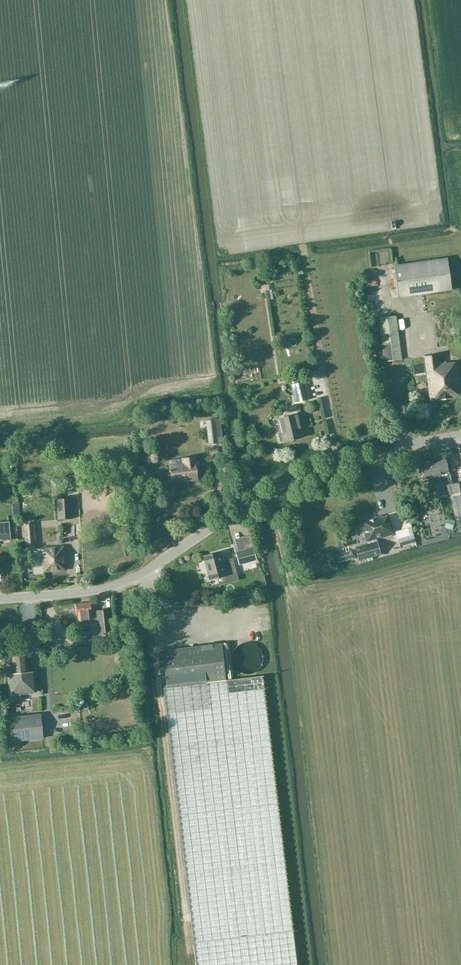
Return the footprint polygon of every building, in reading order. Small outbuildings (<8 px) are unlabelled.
[(398,298),(452,290),(447,258),(393,265),(398,298)] [(384,362),(402,360),(396,316),(378,318),(384,362)] [(456,362),(454,363),(439,364),(438,355),(423,357),(424,365),(429,402),(460,398),(456,362)] [(296,403),(309,400),(305,379),(291,383),(296,403)] [(280,442),(302,436),(297,415),(279,420),(282,432),(278,433),(280,442)] [(208,445),(218,444),(215,419),(205,420),(208,445)] [(450,480),(443,456),(422,462),(427,478),(432,477),(434,485),(439,500),(450,497),(455,516),(458,530),(460,530),(460,481),(451,484),(450,480)] [(198,481),(195,462),(195,458),(182,459),(183,463),(169,465),(171,484),(182,483),(182,484),(189,483),(189,482),(198,481)] [(71,498),(69,498),(69,489),(59,489),(60,499),(56,499),(57,519),(73,518),(71,498)] [(19,505),(12,505),(13,516),(20,515),(19,505)] [(376,539),(394,534),(389,515),(381,517),(381,516),(375,518),(374,517),(370,518),(370,519),(361,521),(367,543),(355,546),(359,560),(367,558),(368,562),(373,560),(372,557),(382,554),(377,540),(376,539)] [(449,519),(446,528),(452,530),(453,527),(455,522),(455,521),(449,519)] [(24,525),(25,545),(37,544),(35,524),(24,525)] [(407,528),(395,531),(398,541),(415,536),(412,527),(407,529),(407,528)] [(5,540),(13,540),(12,530),(4,530),(5,540)] [(42,573),(66,571),(64,546),(41,548),(42,573)] [(236,553),(239,565),(257,560),(254,548),(236,553)] [(204,556),(210,580),(226,575),(226,576),(237,573),(233,558),(222,561),(220,552),(204,556)] [(83,567),(86,577),(108,570),(105,560),(83,567)] [(174,605),(180,602),(177,596),(171,599),(174,605)] [(97,612),(96,612),(91,612),(90,602),(75,604),(77,620),(78,620),(79,626),(87,625),(87,619),(97,618),(99,633),(111,631),(109,609),(97,611),(97,612)] [(110,634),(93,635),(94,644),(110,643),(110,634)] [(266,654),(266,651),(265,648),(264,645),(262,643),(260,641),(257,639),(253,638),(250,638),(248,638),(244,639),(241,641),(239,643),(237,645),(236,648),(235,651),(235,653),(235,657),(235,659),(237,662),(239,664),(241,667),(244,668),(248,669),(250,670),(253,669),(257,668),(260,667),(262,665),(264,663),(265,660),(266,657),(266,654)] [(162,651),(166,686),(166,687),(163,688),(193,942),(196,964),(297,964),(293,930),(263,676),(226,680),(226,679),(222,644),(162,651)] [(13,656),(14,674),(8,674),(10,695),(11,701),(20,700),(20,694),(29,694),(29,693),(36,692),(34,672),(27,672),(26,655),(13,656)] [(11,741),(43,738),(41,714),(9,717),(11,741)]
